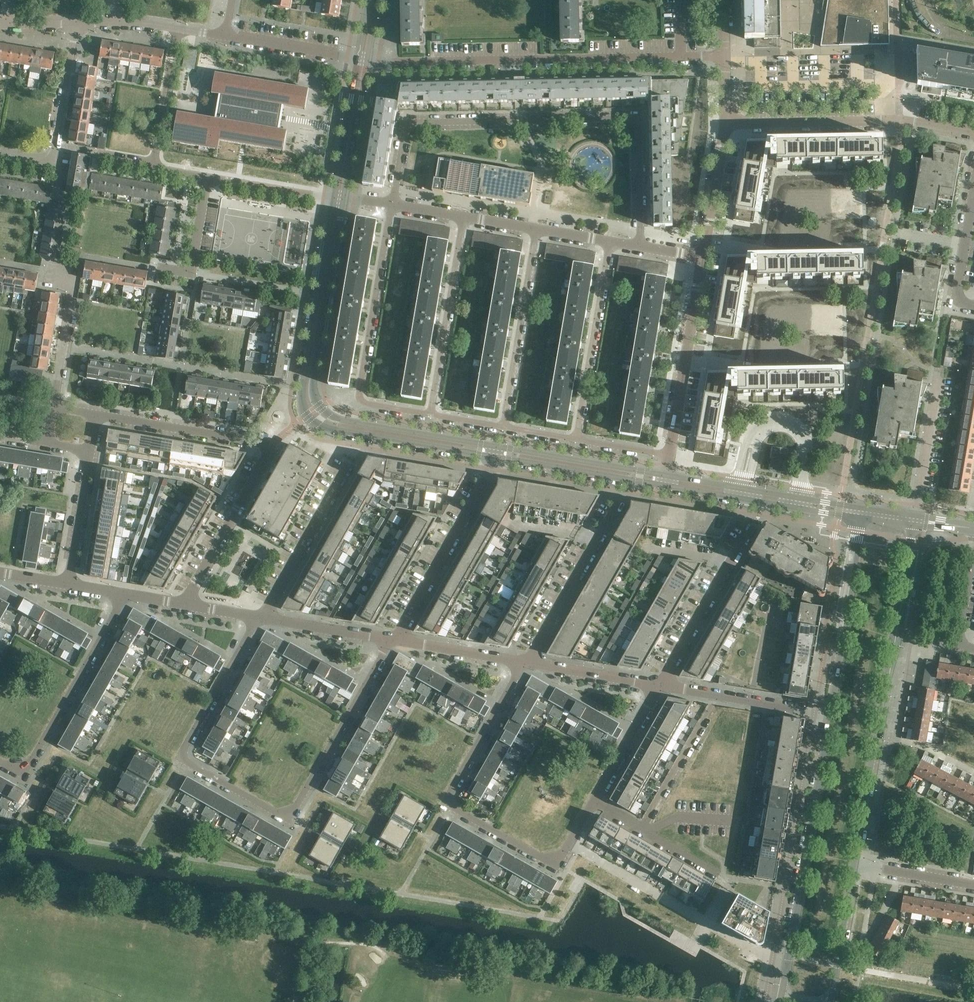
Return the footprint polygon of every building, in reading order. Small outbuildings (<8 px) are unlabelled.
[(292,0),(273,0),(272,6),(291,9),(292,0)] [(401,8),(403,8),(403,15),(401,15),(401,17),(401,25),(404,25),(404,32),(402,32),(402,45),(405,45),(410,45),(420,45),(420,28),(419,0),(401,0),(401,8)] [(560,5),(562,5),(563,12),(560,12),(560,13),(561,22),(563,22),(563,29),(561,29),(561,42),(564,42),(569,42),(580,42),(579,41),(579,29),(579,0),(560,0),(560,5)] [(768,0),(744,0),(744,19),(768,18),(768,0)] [(776,0),(768,0),(768,18),(768,38),(754,38),(755,48),(777,47),(777,38),(776,0)] [(892,47),(891,0),(831,0),(824,47),(892,47)] [(339,17),(341,6),(322,3),(320,14),(339,17)] [(768,38),(768,18),(744,19),(745,38),(754,38),(768,38)] [(110,59),(112,42),(103,41),(100,57),(98,57),(98,60),(99,60),(100,57),(110,59)] [(120,60),(123,44),(112,42),(110,59),(120,60)] [(11,63),(13,46),(3,44),(0,61),(11,63)] [(130,62),(133,46),(123,44),(120,60),(130,62)] [(21,64),(24,48),(13,46),(11,63),(21,64)] [(141,64),(143,47),(133,46),(130,62),(141,64)] [(151,66),(154,49),(143,47),(141,64),(151,66)] [(31,66),(34,50),(24,48),(21,64),(31,66)] [(162,68),(164,51),(154,49),(151,66),(162,68)] [(42,68),(44,51),(34,50),(31,66),(42,68)] [(52,70),(55,53),(44,51),(42,68),(52,70)] [(942,59),(927,56),(923,84),(973,93),(973,64),(942,59)] [(97,79),(98,68),(82,65),(80,77),(97,79)] [(215,118),(178,112),(173,142),(218,150),(220,140),(241,144),(246,145),(284,151),(287,130),(280,129),(282,119),(284,106),(305,109),(309,89),(216,73),(212,94),(219,95),(215,118)] [(95,90),(97,79),(80,77),(78,88),(95,90)] [(686,98),(686,80),(686,77),(671,78),(671,80),(668,80),(667,78),(652,78),(651,78),(651,81),(648,81),(648,99),(670,98),(670,99),(686,98)] [(606,100),(606,81),(592,82),(592,100),(606,100)] [(620,100),(620,81),(606,81),(606,100),(620,100)] [(634,99),(634,81),(620,81),(620,100),(634,99)] [(648,99),(648,81),(634,81),(634,99),(648,99)] [(564,101),(564,82),(550,83),(550,101),(564,101)] [(578,100),(578,82),(564,82),(564,101),(578,100)] [(592,100),(592,82),(578,82),(578,100),(592,100)] [(399,104),(402,86),(399,86),(399,83),(398,83),(380,84),(377,100),(399,104)] [(515,99),(515,87),(514,83),(500,84),(501,102),(515,102),(515,99)] [(536,101),(536,83),(521,83),(522,87),(522,99),(521,99),(521,102),(536,101)] [(550,101),(550,83),(536,83),(536,101),(550,101)] [(459,103),(458,84),(444,85),(445,103),(459,103)] [(473,103),(472,84),(458,84),(459,103),(473,103)] [(487,102),(486,84),(472,84),(473,103),(487,102)] [(501,102),(500,84),(486,84),(487,102),(501,102)] [(417,104),(416,85),(402,86),(399,104),(417,104)] [(431,103),(430,85),(416,85),(417,104),(431,103)] [(445,103),(444,85),(430,85),(431,103),(445,103)] [(93,101),(95,90),(78,88),(76,99),(93,101)] [(671,156),(670,107),(670,99),(670,98),(648,99),(648,105),(651,105),(654,212),(660,212),(666,212),(672,211),(671,156)] [(91,113),(93,101),(76,99),(74,110),(91,113)] [(381,188),(395,109),(398,110),(399,104),(377,100),(363,185),(381,188)] [(89,124),(91,113),(74,110),(73,121),(89,124)] [(87,135),(89,124),(73,121),(71,132),(87,135)] [(86,144),(87,135),(71,132),(69,141),(86,144)] [(734,215),(733,220),(736,221),(736,220),(740,221),(739,221),(742,222),(742,221),(750,222),(750,223),(753,223),(763,166),(777,168),(777,161),(883,159),(882,136),(874,137),(874,139),(770,141),(770,142),(747,142),(744,162),(743,162),(743,164),(742,173),(741,173),(741,175),(740,184),(739,184),(739,187),(738,195),(737,198),(738,198),(736,206),(735,208),(736,209),(735,215),(734,215)] [(957,178),(960,168),(961,168),(966,155),(961,154),(961,152),(960,152),(962,145),(946,143),(945,148),(933,146),(933,162),(916,159),(916,173),(917,173),(917,172),(917,183),(913,209),(914,209),(913,212),(924,212),(924,210),(929,211),(929,212),(936,213),(938,200),(941,201),(941,203),(951,207),(951,206),(952,206),(957,178)] [(531,194),(534,175),(517,172),(516,172),(513,171),(508,170),(505,170),(504,170),(493,168),(492,168),(481,166),(480,166),(480,167),(475,166),(475,165),(465,163),(463,163),(453,161),(451,161),(439,159),(436,175),(435,179),(434,179),(432,191),(444,193),(444,192),(452,193),(453,192),(463,193),(463,195),(469,196),(470,196),(481,198),(482,198),(493,200),(505,202),(530,206),(531,198),(529,198),(530,194),(531,195),(531,194)] [(84,172),(84,169),(72,167),(71,172),(83,175),(84,172)] [(83,178),(83,175),(71,172),(70,178),(82,180),(83,178)] [(105,191),(107,177),(93,175),(91,188),(105,191)] [(118,193),(121,179),(107,177),(105,191),(118,193)] [(81,186),(82,183),(82,180),(70,178),(68,178),(68,179),(70,179),(68,191),(80,193),(81,189),(81,186)] [(132,195),(135,182),(121,179),(118,193),(132,195)] [(12,182),(0,180),(0,194),(9,195),(12,182)] [(23,198),(25,184),(12,182),(9,195),(23,198)] [(146,198),(149,184),(135,182),(132,195),(146,198)] [(37,200),(39,186),(25,184),(23,198),(37,200)] [(161,200),(163,186),(149,184),(146,198),(160,200),(161,200)] [(51,202),(53,190),(53,189),(39,186),(37,200),(50,202),(51,202)] [(169,208),(165,207),(159,206),(157,218),(173,221),(175,209),(169,208)] [(57,210),(54,209),(49,208),(47,220),(64,223),(66,211),(57,210)] [(171,232),(173,221),(157,218),(155,229),(171,232)] [(375,236),(377,222),(357,218),(354,235),(375,239),(375,236)] [(62,234),(64,223),(47,220),(45,231),(62,234)] [(431,230),(428,230),(425,229),(422,229),(419,228),(416,228),(413,227),(410,227),(407,226),(404,226),(402,226),(401,228),(403,229),(406,229),(409,230),(412,230),(415,231),(418,231),(421,232),(425,232),(428,233),(431,233),(434,234),(437,234),(440,235),(443,235),(446,236),(448,236),(448,233),(446,233),(443,233),(440,232),(437,232),(434,231),(431,230)] [(169,244),(171,232),(155,229),(153,241),(169,244)] [(60,246),(62,234),(45,231),(43,243),(60,246)] [(521,254),(523,240),(474,232),(471,246),(501,251),(521,254)] [(369,269),(373,244),(374,241),(375,239),(354,235),(348,268),(369,272),(370,269),(369,269)] [(433,239),(430,239),(428,239),(423,272),(434,274),(434,273),(443,274),(445,261),(448,262),(449,257),(446,257),(448,242),(445,241),(442,241),(439,240),(436,240),(433,239)] [(167,255),(169,244),(153,241),(151,252),(167,255)] [(58,257),(60,246),(43,243),(42,255),(58,257)] [(594,258),(592,258),(589,257),(586,257),(583,256),(580,256),(577,255),(573,255),(570,254),(567,254),(564,253),(561,252),(558,252),(555,251),(552,251),(549,250),(547,250),(547,253),(549,253),(552,254),(555,254),(558,255),(561,255),(564,256),(567,256),(570,257),(573,257),(576,258),(579,258),(582,259),(585,259),(588,260),(591,260),(593,261),(594,258)] [(518,269),(521,254),(501,251),(495,284),(506,286),(507,285),(515,287),(517,274),(521,274),(522,269),(518,269)] [(715,331),(714,336),(717,336),(720,336),(720,337),(723,337),(731,338),(731,339),(734,339),(743,281),(757,284),(757,277),(863,275),(863,252),(854,252),(854,255),(751,257),(728,258),(724,278),(723,280),(724,280),(722,288),(721,291),(722,291),(720,300),(719,302),(720,302),(718,311),(718,314),(717,322),(716,322),(716,324),(715,331)] [(629,273),(630,264),(631,258),(619,256),(618,262),(620,262),(619,265),(618,265),(617,271),(629,273)] [(933,321),(937,292),(941,282),(942,283),(947,270),(946,270),(941,269),(942,266),(941,266),(942,260),(927,257),(926,263),(914,261),(914,276),(912,276),(897,273),(897,274),(897,287),(898,287),(898,298),(894,323),(894,327),(904,327),(905,325),(910,325),(910,326),(917,327),(919,315),(922,315),(922,317),(933,321)] [(93,280),(96,263),(86,262),(84,278),(93,280)] [(104,282),(106,265),(96,263),(93,280),(104,282)] [(578,264),(575,263),(574,263),(574,264),(568,297),(579,299),(579,298),(588,299),(590,286),(594,287),(594,282),(591,281),(594,267),(590,266),(587,265),(584,265),(581,264),(578,264)] [(645,267),(642,266),(639,266),(636,265),(633,265),(630,264),(629,273),(632,274),(633,268),(636,268),(639,269),(643,269),(646,270),(649,270),(652,271),(655,271),(658,272),(661,272),(664,273),(666,273),(666,270),(664,270),(661,269),(658,269),(655,268),(652,268),(649,267),(645,267)] [(114,283),(117,267),(106,265),(104,282),(114,283)] [(124,285),(127,269),(117,267),(114,283),(124,285)] [(363,302),(367,278),(368,274),(369,275),(369,272),(348,268),(343,301),(364,305),(364,302),(363,302)] [(15,287),(17,271),(7,269),(4,286),(15,287)] [(135,287),(137,270),(127,269),(124,285),(135,287)] [(145,289),(148,272),(137,270),(135,287),(145,289)] [(25,289),(28,273),(17,271),(15,287),(25,289)] [(443,293),(444,288),(441,288),(443,274),(434,273),(434,274),(423,272),(417,303),(429,305),(429,304),(438,305),(440,292),(443,293)] [(36,291),(38,274),(28,273),(25,289),(36,291)] [(651,276),(648,276),(647,275),(646,276),(641,309),(652,311),(652,310),(661,311),(663,298),(667,299),(667,294),(664,294),(666,279),(663,278),(660,278),(657,277),(654,277),(651,276)] [(212,305),(215,287),(211,286),(212,283),(207,282),(207,286),(204,285),(201,303),(212,305)] [(222,307),(225,289),(223,288),(223,285),(219,284),(218,288),(215,287),(212,305),(222,307)] [(516,305),(517,300),(513,300),(515,287),(507,285),(506,286),(495,284),(490,315),(501,317),(501,316),(510,318),(512,305),(516,305)] [(233,308),(236,291),(233,290),(233,287),(228,286),(228,289),(225,289),(222,307),(233,308)] [(244,310),(247,292),(244,292),(245,289),(240,288),(239,291),(236,291),(233,308),(244,310)] [(255,312),(258,294),(254,294),(255,290),(250,289),(249,293),(247,292),(244,310),(255,312)] [(59,303),(60,295),(44,292),(42,301),(59,303)] [(187,300),(184,299),(185,295),(167,292),(165,303),(183,307),(183,304),(186,305),(187,300)] [(588,318),(589,313),(586,312),(588,299),(579,298),(579,299),(568,297),(565,311),(564,315),(565,315),(563,328),(574,330),(574,329),(583,330),(585,317),(588,318)] [(57,315),(59,303),(42,301),(40,313),(57,315)] [(358,335),(362,311),(362,307),(363,308),(364,305),(343,301),(337,334),(358,338),(359,335),(358,335)] [(185,314),(186,310),(182,309),(183,307),(165,303),(163,314),(181,317),(181,314),(185,314)] [(438,324),(439,319),(435,319),(438,305),(429,304),(429,305),(417,303),(415,318),(414,318),(414,322),(412,334),(423,336),(424,335),(432,336),(434,323),(438,324)] [(661,330),(662,325),(659,325),(661,311),(652,310),(652,311),(641,309),(639,320),(638,319),(637,328),(638,328),(636,340),(647,342),(647,341),(656,342),(658,329),(661,330)] [(296,318),(292,318),(293,314),(275,311),(273,322),(291,325),(291,322),(295,323),(296,318)] [(55,326),(57,315),(40,313),(38,324),(55,326)] [(184,321),(180,320),(181,317),(163,314),(161,325),(179,328),(179,325),(183,326),(184,321)] [(510,336),(511,331),(508,331),(510,318),(501,316),(501,317),(490,315),(488,326),(487,330),(486,334),(487,334),(485,346),(496,348),(496,347),(505,349),(507,336),(510,336)] [(293,333),(294,328),(291,327),(291,325),(273,322),(272,333),(289,336),(290,332),(293,333)] [(53,337),(55,326),(38,324),(36,335),(53,337)] [(181,336),(182,331),(179,330),(179,328),(161,325),(159,335),(177,338),(178,335),(181,336)] [(583,349),(584,344),(581,343),(583,330),(574,329),(574,330),(563,328),(561,338),(560,338),(559,346),(557,359),(569,361),(569,360),(578,361),(580,348),(583,349)] [(292,339),(289,339),(289,336),(272,333),(270,343),(287,346),(288,344),(291,344),(292,339)] [(352,368),(356,344),(357,341),(358,341),(358,338),(337,334),(332,368),(352,371),(353,368),(352,368)] [(433,355),(433,350),(430,350),(432,336),(424,335),(423,336),(412,334),(410,349),(409,349),(408,353),(409,353),(407,365),(418,367),(418,366),(427,367),(429,354),(433,355)] [(51,349),(53,337),(36,335),(34,346),(51,349)] [(180,342),(177,342),(177,338),(159,335),(158,346),(175,349),(176,347),(179,347),(180,342)] [(656,361),(657,356),(653,356),(656,342),(647,341),(647,342),(636,340),(634,351),(633,350),(632,359),(630,371),(642,373),(642,372),(650,373),(653,360),(656,361)] [(290,354),(290,349),(287,349),(287,346),(270,343),(268,354),(286,357),(286,354),(290,354)] [(49,360),(51,349),(34,346),(33,357),(49,360)] [(177,357),(178,352),(175,352),(175,349),(158,346),(156,357),(173,360),(174,356),(177,357)] [(505,367),(506,362),(503,362),(505,349),(496,347),(496,348),(485,346),(483,357),(482,357),(482,361),(481,365),(482,365),(479,377),(491,379),(491,378),(500,380),(502,367),(505,367)] [(288,365),(288,361),(285,360),(286,357),(268,354),(266,364),(284,367),(284,365),(288,365)] [(47,371),(49,360),(33,357),(31,368),(43,370),(47,371)] [(152,389),(155,371),(151,370),(152,367),(147,366),(146,369),(141,369),(142,365),(137,364),(137,368),(130,367),(131,363),(126,363),(125,366),(120,365),(121,362),(116,361),(115,364),(109,363),(109,360),(104,359),(104,362),(99,361),(99,358),(95,357),(94,361),(90,360),(87,378),(152,389)] [(578,380),(579,375),(575,374),(578,361),(569,360),(569,361),(557,359),(556,369),(555,369),(554,373),(554,377),(552,390),(563,392),(564,391),(572,392),(574,379),(578,380)] [(286,375),(287,370),(283,370),(284,367),(266,364),(264,376),(282,379),(283,375),(286,375)] [(427,386),(428,381),(425,381),(427,367),(418,366),(418,367),(407,365),(405,376),(404,375),(403,384),(404,384),(402,397),(422,400),(424,385),(427,386)] [(349,388),(351,377),(351,374),(352,374),(352,371),(332,368),(329,384),(349,388)] [(695,447),(694,452),(697,452),(700,452),(700,453),(703,453),(711,454),(711,455),(714,455),(724,397),(738,400),(737,393),(844,391),(843,368),(835,368),(835,371),(731,373),(708,374),(705,394),(704,394),(704,396),(703,404),(702,404),(702,407),(701,415),(700,415),(700,418),(699,427),(698,427),(698,429),(697,438),(696,440),(697,440),(696,447),(695,447)] [(42,376),(30,374),(27,373),(24,373),(21,372),(17,372),(14,371),(11,370),(10,373),(14,374),(17,375),(20,375),(23,376),(26,376),(30,377),(42,379),(42,376)] [(914,433),(918,408),(920,408),(920,403),(922,398),(927,385),(921,384),(921,383),(922,383),(922,382),(923,372),(908,370),(906,378),(894,376),(895,392),(877,389),(878,403),(878,408),(877,413),(879,413),(874,439),(873,438),(871,444),(876,445),(877,445),(890,447),(889,447),(896,449),(898,436),(909,438),(910,438),(915,439),(915,433),(914,433)] [(969,370),(963,400),(973,402),(973,371),(969,370)] [(651,392),(652,387),(648,387),(650,373),(642,372),(642,373),(630,371),(629,382),(628,382),(627,390),(626,396),(625,396),(625,401),(628,401),(627,403),(636,404),(636,403),(645,404),(647,391),(651,392)] [(196,396),(199,378),(197,378),(197,375),(192,374),(192,377),(188,377),(185,394),(196,396)] [(207,398),(210,380),(207,380),(207,376),(202,375),(202,379),(199,378),(196,396),(207,398)] [(217,400),(220,382),(218,382),(219,378),(214,377),(213,381),(210,380),(207,398),(217,400)] [(500,398),(501,393),(497,393),(500,380),(491,378),(491,379),(479,377),(478,388),(477,388),(476,396),(474,409),(494,412),(497,398),(500,398)] [(228,402),(231,384),(228,383),(228,380),(224,379),(223,382),(220,382),(217,400),(228,402)] [(239,403),(242,386),(239,385),(240,382),(235,381),(234,384),(231,384),(228,402),(239,403)] [(249,405),(252,387),(249,387),(250,384),(245,383),(244,386),(242,386),(239,403),(249,405)] [(260,407),(263,389),(261,389),(261,385),(256,385),(256,388),(252,387),(249,405),(260,407)] [(573,411),(573,406),(570,405),(572,392),(564,391),(563,392),(552,390),(550,400),(548,408),(549,408),(547,421),(567,425),(569,410),(573,411)] [(963,400),(958,430),(973,432),(973,402),(963,400)] [(646,423),(646,418),(643,418),(645,404),(636,403),(636,404),(627,403),(628,401),(625,401),(624,406),(623,413),(623,412),(622,416),(621,421),(622,421),(620,434),(640,437),(642,422),(646,423)] [(117,455),(121,432),(119,432),(111,431),(111,430),(110,430),(106,454),(117,455)] [(973,461),(973,432),(958,430),(953,460),(973,463),(973,461)] [(127,457),(131,434),(130,434),(122,432),(121,432),(117,455),(117,456),(118,453),(121,454),(127,455),(127,457)] [(138,459),(142,436),(141,435),(141,436),(133,434),(131,434),(127,457),(138,459)] [(149,461),(153,437),(151,437),(143,436),(142,436),(138,459),(149,461)] [(159,463),(163,439),(162,439),(154,438),(153,437),(149,461),(159,463)] [(170,465),(174,441),(173,441),(165,440),(165,439),(163,439),(159,463),(170,465)] [(181,466),(185,443),(183,443),(175,442),(175,441),(174,441),(170,465),(181,466)] [(191,468),(195,445),(194,444),(194,445),(186,443),(185,443),(181,466),(191,468)] [(202,470),(206,446),(205,446),(205,447),(196,445),(195,445),(191,468),(202,470)] [(280,539),(308,490),(308,489),(309,489),(323,463),(312,457),(311,457),(302,452),(302,451),(291,445),(276,470),(276,471),(248,521),(262,529),(263,529),(266,531),(280,539)] [(213,472),(217,448),(215,448),(207,447),(206,446),(202,470),(213,472)] [(785,472),(789,448),(773,446),(770,470),(785,472)] [(14,464),(16,450),(5,448),(2,462),(0,473),(5,474),(7,468),(8,463),(14,464)] [(223,474),(227,450),(226,450),(218,449),(218,448),(217,448),(213,472),(223,474)] [(24,477),(28,452),(16,450),(14,464),(20,465),(19,470),(19,476),(24,477)] [(236,471),(246,453),(237,452),(236,452),(228,451),(228,450),(227,450),(223,474),(224,474),(224,469),(236,471)] [(37,468),(39,454),(28,452),(24,477),(28,478),(30,472),(31,467),(37,468)] [(49,470),(51,456),(39,454),(37,468),(49,470)] [(67,472),(69,463),(63,462),(64,458),(51,456),(49,470),(48,474),(47,481),(51,482),(54,476),(55,471),(61,472),(61,471),(67,472)] [(385,477),(388,460),(369,457),(359,474),(371,481),(371,480),(376,472),(384,477),(385,477)] [(395,483),(398,462),(388,460),(385,477),(384,477),(384,481),(394,483),(395,483)] [(969,493),(973,463),(953,460),(948,490),(969,493)] [(405,487),(409,464),(398,462),(395,483),(394,483),(394,485),(405,487)] [(416,489),(420,466),(409,464),(405,487),(416,489)] [(427,486),(430,467),(420,466),(416,489),(427,491),(428,486),(427,486)] [(438,488),(441,469),(430,467),(427,486),(428,486),(437,488),(438,488)] [(125,483),(127,472),(103,468),(101,479),(125,483)] [(448,490),(452,471),(441,469),(438,488),(437,488),(436,493),(448,495),(449,490),(448,490)] [(457,491),(467,474),(452,471),(448,490),(449,490),(457,491)] [(376,483),(371,480),(371,481),(359,474),(354,483),(370,493),(370,492),(376,483)] [(123,494),(125,483),(101,479),(99,490),(123,494)] [(519,483),(501,480),(482,514),(501,524),(513,504),(515,504),(519,483)] [(370,493),(354,483),(348,493),(365,502),(369,505),(375,495),(370,492),(370,493)] [(529,484),(519,483),(515,504),(526,506),(529,484)] [(540,486),(529,484),(526,506),(536,508),(540,486)] [(550,488),(540,486),(536,508),(547,510),(550,488)] [(217,497),(200,487),(195,497),(191,494),(190,495),(195,497),(211,507),(217,497)] [(561,490),(550,488),(547,510),(557,511),(561,490)] [(121,505),(123,494),(99,490),(98,501),(121,505)] [(571,492),(561,490),(557,511),(568,513),(571,492)] [(568,513),(588,517),(599,496),(571,492),(568,513)] [(365,502),(348,493),(343,502),(359,511),(360,511),(365,502)] [(195,497),(190,495),(185,504),(189,507),(206,516),(211,507),(195,497)] [(119,515),(121,505),(98,501),(96,511),(119,515)] [(359,511),(343,502),(338,511),(358,523),(364,513),(360,511),(359,511)] [(648,527),(651,505),(634,502),(614,536),(634,547),(645,526),(648,527)] [(189,507),(185,504),(180,514),(201,526),(206,516),(189,507)] [(658,528),(662,507),(651,505),(648,527),(658,528)] [(658,528),(669,530),(672,509),(662,507),(658,528)] [(45,522),(46,515),(45,515),(46,509),(37,508),(36,513),(32,513),(30,525),(44,528),(47,528),(55,529),(55,525),(50,522),(45,522)] [(679,532),(683,511),(672,509),(669,530),(679,532)] [(117,526),(119,515),(96,511),(94,522),(117,526)] [(358,523),(338,511),(332,521),(349,530),(349,531),(353,533),(358,523)] [(679,532),(690,534),(693,512),(683,511),(679,532)] [(700,536),(704,514),(693,512),(690,534),(700,536)] [(201,526),(180,514),(174,523),(195,535),(201,526)] [(428,533),(437,518),(414,514),(409,522),(428,533)] [(482,514),(477,523),(496,534),(501,524),(482,514)] [(720,539),(732,519),(704,514),(700,536),(720,539)] [(349,530),(332,521),(327,530),(343,540),(344,539),(349,531),(349,530)] [(116,536),(117,526),(94,522),(92,532),(116,536)] [(423,542),(428,533),(409,522),(404,531),(423,542)] [(195,535),(174,523),(169,533),(190,544),(195,535)] [(477,523),(471,532),(490,543),(496,534),(477,523)] [(42,539),(44,528),(30,525),(28,537),(42,539)] [(829,560),(814,551),(809,551),(788,539),(786,535),(767,525),(766,525),(766,526),(766,529),(764,532),(761,533),(750,553),(750,554),(751,554),(751,555),(743,569),(764,580),(770,568),(774,568),(774,570),(775,571),(777,573),(779,574),(781,574),(783,574),(784,576),(786,577),(788,578),(790,579),(792,579),(794,579),(804,584),(801,603),(820,607),(822,595),(823,595),(824,595),(824,594),(828,576),(828,569),(828,564),(829,563),(830,562),(830,561),(829,560)] [(343,540),(327,530),(322,540),(338,549),(340,551),(346,540),(344,539),(343,540)] [(418,552),(423,542),(404,531),(399,541),(418,552)] [(114,547),(116,536),(92,532),(90,543),(114,547)] [(471,532),(466,542),(485,553),(490,543),(471,532)] [(184,554),(190,544),(169,533),(164,542),(184,554)] [(634,547),(614,536),(609,545),(628,556),(634,547)] [(41,545),(42,539),(28,537),(26,548),(40,551),(43,551),(51,553),(51,548),(45,546),(41,545)] [(561,555),(569,541),(546,537),(542,545),(561,555)] [(338,549),(322,540),(316,549),(333,558),(338,549)] [(412,561),(418,552),(399,541),(393,550),(412,561)] [(184,554),(164,542),(158,551),(179,563),(184,554)] [(466,542),(460,551),(480,562),(485,553),(466,542)] [(112,558),(114,547),(90,543),(89,554),(112,558)] [(556,565),(561,555),(542,545),(536,554),(556,565)] [(604,555),(623,566),(628,556),(609,545),(604,555)] [(37,563),(39,556),(43,557),(50,557),(51,553),(43,551),(40,551),(26,548),(24,561),(27,561),(26,567),(36,569),(37,563)] [(337,560),(333,558),(316,549),(311,558),(327,568),(331,571),(337,560)] [(407,570),(412,561),(393,550),(388,560),(407,570)] [(179,563),(158,551),(153,561),(174,572),(179,563)] [(460,551),(455,561),(474,572),(480,562),(460,551)] [(110,568),(112,558),(89,554),(87,564),(110,568)] [(550,574),(556,565),(536,554),(531,563),(550,574)] [(623,566),(604,555),(598,564),(617,575),(623,566)] [(327,568),(311,558),(306,568),(322,577),(327,568)] [(674,567),(693,578),(702,563),(679,559),(674,567)] [(402,580),(407,570),(388,560),(382,569),(402,580)] [(174,572),(153,561),(147,571),(152,573),(168,582),(174,572)] [(455,561),(450,570),(469,581),(474,572),(455,561)] [(545,584),(550,574),(531,563),(526,573),(545,584)] [(108,580),(110,568),(87,564),(85,576),(108,580)] [(617,575),(598,564),(593,574),(612,585),(617,575)] [(693,578),(674,567),(669,576),(688,587),(693,578)] [(326,579),(322,577),(306,568),(300,577),(321,589),(326,579)] [(765,586),(767,582),(764,580),(743,569),(742,568),(736,578),(756,588),(759,582),(765,586)] [(396,589),(402,580),(382,569),(377,578),(396,589)] [(450,570),(444,579),(463,590),(469,581),(450,570)] [(164,589),(168,582),(152,573),(147,571),(151,574),(144,586),(153,587),(156,588),(164,589)] [(540,593),(545,584),(526,573),(520,582),(540,593)] [(612,585),(593,574),(587,583),(607,594),(612,585)] [(688,587),(669,576),(663,586),(682,597),(688,587)] [(321,589),(300,577),(295,587),(316,598),(321,589)] [(377,578),(372,588),(391,599),(396,589),(377,578)] [(761,592),(756,588),(736,578),(731,587),(750,598),(754,592),(760,595),(761,592)] [(444,579),(439,589),(458,600),(463,590),(444,579)] [(534,602),(540,593),(520,582),(515,592),(534,602)] [(607,594),(587,583),(582,593),(601,604),(607,594)] [(682,597),(663,586),(658,595),(677,606),(682,597)] [(316,598),(295,587),(290,596),(306,605),(306,606),(310,608),(316,598)] [(756,601),(750,598),(731,587),(726,596),(745,607),(748,601),(754,604),(756,601)] [(17,597),(17,596),(12,592),(5,588),(3,591),(0,589),(0,600),(9,605),(16,610),(22,600),(17,597)] [(372,588),(366,597),(386,608),(391,599),(372,588)] [(439,589),(434,598),(453,609),(458,600),(439,589)] [(529,612),(534,602),(515,592),(510,601),(529,612)] [(601,604),(582,593),(577,602),(596,613),(601,604)] [(677,606),(658,595),(653,605),(672,616),(677,606)] [(302,612),(306,606),(306,605),(290,596),(282,609),(302,612)] [(751,611),(745,607),(726,596),(720,606),(740,617),(743,610),(749,614),(751,611)] [(366,597),(361,606),(380,617),(386,608),(366,597)] [(29,616),(36,604),(25,598),(18,610),(24,613),(22,618),(20,624),(24,626),(27,620),(29,616)] [(434,598),(428,608),(448,618),(453,609),(434,598)] [(9,605),(0,600),(0,613),(3,615),(13,621),(15,617),(10,612),(6,610),(9,605)] [(524,621),(529,612),(510,601),(504,610),(524,621)] [(571,612),(591,622),(596,613),(577,602),(571,612)] [(822,607),(821,607),(801,603),(799,614),(821,618),(822,607)] [(39,622),(46,610),(36,604),(29,616),(39,622)] [(361,606),(357,604),(352,613),(356,616),(353,621),(376,625),(380,617),(361,606)] [(672,616),(653,605),(647,614),(666,625),(672,616)] [(745,620),(740,617),(720,606),(715,615),(734,626),(738,620),(744,623),(745,620)] [(428,608),(423,617),(442,628),(448,618),(428,608)] [(155,622),(149,619),(150,618),(133,609),(127,619),(129,621),(130,620),(142,627),(142,628),(149,632),(155,622)] [(50,628),(57,616),(46,610),(39,622),(45,625),(42,629),(40,636),(44,638),(50,628)] [(518,631),(524,621),(504,610),(499,620),(518,631)] [(591,622),(571,612),(566,621),(585,632),(591,622)] [(3,615),(0,613),(0,620),(5,623),(11,625),(13,621),(3,615)] [(666,625),(647,614),(642,623),(661,634),(666,625)] [(819,628),(821,618),(799,614),(797,624),(819,628)] [(740,629),(734,626),(715,615),(710,625),(729,635),(732,629),(738,633),(740,629)] [(60,634),(67,622),(57,616),(50,628),(44,638),(48,640),(52,635),(55,631),(60,634)] [(423,617),(415,632),(438,636),(442,628),(423,617)] [(28,628),(32,624),(27,620),(24,626),(28,628)] [(136,637),(142,628),(142,627),(130,620),(129,621),(124,630),(136,637)] [(513,640),(518,631),(499,620),(494,629),(513,640)] [(162,639),(169,627),(158,621),(151,633),(162,639)] [(585,632),(566,621),(560,630),(580,641),(585,632)] [(70,640),(77,628),(67,622),(60,634),(65,637),(63,641),(61,647),(65,650),(70,640)] [(661,634),(642,623),(637,633),(656,644),(661,634)] [(817,638),(819,628),(797,624),(796,634),(817,638)] [(735,639),(729,635),(710,625),(704,634),(724,645),(727,639),(733,642),(735,639)] [(172,645),(179,633),(169,627),(162,639),(160,642),(156,649),(160,651),(165,646),(167,642),(172,645)] [(91,640),(86,637),(88,634),(77,628),(70,640),(65,650),(69,652),(73,647),(75,643),(81,646),(82,646),(87,648),(91,640)] [(494,629),(485,644),(508,648),(513,640),(494,629)] [(130,648),(136,637),(124,630),(118,641),(130,648)] [(555,640),(574,651),(580,641),(560,630),(555,640)] [(182,651),(189,638),(179,633),(172,645),(177,648),(175,652),(173,658),(177,660),(182,651)] [(276,651),(282,642),(283,641),(277,637),(278,637),(270,633),(269,636),(265,634),(264,634),(260,642),(262,643),(262,642),(275,650),(276,651)] [(656,644),(637,633),(631,642),(650,653),(656,644)] [(729,648),(724,645),(704,634),(699,643),(718,654),(722,648),(728,651),(729,648)] [(816,648),(817,638),(796,634),(794,644),(816,648)] [(148,639),(143,635),(139,639),(146,643),(148,639)] [(193,656),(200,644),(189,638),(182,651),(193,656)] [(555,640),(547,654),(570,658),(574,651),(555,640)] [(127,653),(130,648),(118,641),(112,651),(124,658),(134,663),(136,659),(131,655),(127,653)] [(272,655),(275,650),(262,642),(262,643),(256,653),(269,660),(272,662),(278,666),(281,662),(276,657),(272,655)] [(287,645),(282,642),(276,651),(282,654),(287,645)] [(650,653),(631,642),(626,652),(645,663),(650,653)] [(295,661),(302,649),(291,643),(284,655),(290,659),(287,663),(285,669),(289,671),(295,661)] [(724,657),(718,654),(699,643),(694,653),(713,664),(716,657),(722,661),(724,657)] [(201,666),(210,650),(200,644),(193,656),(198,659),(196,664),(194,670),(198,672),(201,666)] [(814,658),(816,648),(794,644),(792,654),(814,658)] [(305,667),(312,655),(302,649),(295,661),(289,671),(293,674),(297,668),(300,664),(305,667)] [(224,662),(219,660),(221,656),(210,650),(201,666),(198,672),(202,674),(206,669),(208,665),(214,668),(219,671),(224,662)] [(134,663),(124,658),(112,651),(106,661),(118,668),(121,663),(126,665),(132,667),(134,663)] [(626,652),(618,666),(641,670),(645,663),(626,652)] [(278,666),(272,662),(269,660),(256,653),(251,663),(263,670),(266,665),(270,667),(276,669),(278,666)] [(719,667),(713,664),(694,653),(688,662),(707,673),(711,667),(717,670),(719,667)] [(181,663),(185,658),(181,654),(177,660),(181,663)] [(812,668),(814,658),(792,654),(790,664),(812,668)] [(315,673),(322,661),(312,655),(305,667),(310,670),(308,674),(306,681),(310,683),(313,676),(315,673)] [(409,674),(415,664),(416,663),(410,660),(410,659),(403,655),(403,656),(401,658),(398,657),(397,657),(393,664),(395,666),(395,665),(408,672),(407,673),(409,674)] [(113,679),(118,668),(106,661),(100,672),(113,679)] [(325,679),(332,667),(322,661),(315,673),(325,679)] [(936,678),(939,663),(926,661),(923,682),(936,684),(937,678),(936,678)] [(703,681),(707,673),(688,662),(680,677),(703,681)] [(257,681),(263,670),(251,663),(245,674),(257,681)] [(947,680),(949,665),(939,663),(936,678),(937,678),(947,680)] [(414,677),(419,669),(420,667),(415,664),(409,674),(414,677)] [(810,678),(812,668),(790,664),(789,674),(810,678)] [(405,678),(407,673),(408,672),(395,665),(395,666),(389,676),(402,683),(411,688),(413,684),(408,680),(405,678)] [(957,682),(960,667),(949,665),(947,680),(957,682)] [(427,684),(434,672),(423,666),(416,678),(422,681),(420,685),(418,691),(422,694),(427,684)] [(336,685),(343,673),(332,667),(325,679),(336,685)] [(967,684),(970,669),(960,667),(957,682),(967,684)] [(116,680),(113,679),(100,672),(94,682),(107,689),(110,684),(114,686),(120,688),(122,684),(116,680)] [(438,690),(445,678),(434,672),(427,684),(422,694),(426,696),(430,691),(432,687),(438,690)] [(357,685),(352,682),(354,679),(343,673),(336,685),(334,688),(330,694),(334,697),(338,692),(341,687),(347,691),(347,690),(352,693),(357,685)] [(251,691),(257,681),(245,674),(239,684),(251,691)] [(809,688),(810,678),(789,674),(787,684),(809,688)] [(125,680),(120,676),(116,680),(122,684),(125,680)] [(314,685),(318,680),(313,676),(310,683),(314,685)] [(411,688),(402,683),(389,676),(383,686),(396,693),(399,688),(403,690),(409,692),(411,688)] [(269,682),(264,678),(260,682),(267,686),(269,682)] [(448,696),(455,683),(445,678),(438,690),(443,693),(441,697),(438,703),(442,705),(448,696)] [(542,697),(548,687),(548,686),(543,683),(543,682),(536,678),(534,681),(531,679),(530,679),(525,687),(527,688),(528,687),(541,695),(540,696),(542,697)] [(104,694),(107,689),(94,682),(88,692),(101,699),(104,701),(110,705),(113,701),(108,697),(104,694)] [(935,690),(936,684),(923,682),(922,688),(935,690)] [(458,701),(465,689),(455,683),(448,696),(442,705),(446,708),(451,703),(453,698),(458,701)] [(248,697),(251,691),(239,684),(233,695),(245,702),(248,703),(255,707),(257,703),(252,699),(248,697)] [(807,698),(809,688),(787,684),(785,695),(807,698)] [(390,703),(396,693),(383,686),(377,696),(390,703)] [(537,700),(540,696),(541,695),(528,687),(527,688),(522,698),(535,705),(537,707),(544,711),(546,707),(541,702),(537,700)] [(547,700),(552,691),(553,690),(548,687),(542,697),(547,700)] [(933,701),(935,690),(922,688),(920,687),(918,698),(933,701)] [(560,706),(567,694),(556,688),(549,700),(560,706)] [(468,707),(475,695),(465,689),(458,701),(463,704),(461,708),(459,715),(463,717),(468,707)] [(95,710),(101,699),(88,692),(83,703),(95,710)] [(570,712),(577,700),(567,694),(560,706),(570,712)] [(255,707),(248,703),(245,702),(233,695),(227,705),(239,712),(242,707),(246,709),(252,711),(255,707)] [(490,708),(484,705),(486,701),(475,695),(468,707),(463,717),(467,719),(471,714),(473,710),(479,714),(480,713),(485,716),(490,708)] [(399,709),(393,705),(390,703),(377,696),(372,707),(384,714),(387,708),(391,710),(397,713),(399,709)] [(668,697),(663,706),(684,718),(693,702),(668,697)] [(529,716),(535,705),(522,698),(516,708),(529,716)] [(931,711),(933,701),(918,698),(916,708),(931,711)] [(402,705),(397,700),(393,705),(399,709),(402,705)] [(581,718),(588,706),(577,700),(570,712),(581,718)] [(92,715),(95,710),(83,703),(77,713),(89,720),(92,722),(99,725),(101,721),(96,717),(92,715)] [(237,717),(239,712),(227,705),(221,715),(234,722),(237,724),(243,727),(245,723),(240,719),(237,717)] [(591,724),(598,712),(588,706),(581,718),(579,721),(575,728),(579,730),(583,725),(586,721),(591,724)] [(663,706),(657,716),(678,728),(684,718),(663,706)] [(381,719),(384,714),(372,707),(366,717),(378,724),(388,729),(390,725),(385,721),(381,719)] [(523,726),(529,716),(516,708),(510,719),(523,726)] [(929,721),(931,711),(916,708),(915,719),(929,721)] [(559,718),(563,713),(558,710),(555,716),(559,718)] [(599,733),(608,718),(598,712),(591,724),(596,727),(594,731),(592,737),(596,739),(599,733)] [(83,730),(89,720),(77,713),(71,723),(83,730)] [(243,727),(237,724),(234,722),(221,715),(215,725),(228,732),(231,727),(235,729),(241,731),(243,727)] [(657,716),(651,727),(672,739),(678,728),(657,716)] [(784,716),(783,717),(780,716),(778,727),(802,731),(802,729),(804,729),(805,720),(784,716)] [(388,729),(378,724),(366,717),(360,727),(372,734),(375,729),(379,731),(385,733),(388,729)] [(622,730),(617,727),(619,724),(608,718),(599,733),(596,739),(600,742),(604,737),(606,733),(612,736),(617,738),(622,730)] [(526,727),(523,726),(510,719),(504,729),(517,736),(520,731),(524,733),(530,735),(532,731),(526,727)] [(928,732),(929,721),(915,719),(913,729),(928,732)] [(80,735),(83,730),(71,723),(65,733),(81,742),(87,746),(89,742),(84,738),(80,735)] [(534,727),(529,723),(526,727),(532,731),(534,727)] [(225,737),(228,732),(215,725),(210,736),(222,743),(225,744),(231,748),(234,744),(229,740),(225,737)] [(369,740),(372,734),(360,727),(354,738),(366,745),(376,750),(378,746),(373,742),(369,740)] [(651,727),(645,737),(666,749),(672,739),(651,727)] [(803,733),(801,733),(802,731),(778,727),(774,747),(798,751),(798,749),(800,749),(803,733)] [(764,728),(762,739),(761,745),(768,746),(769,746),(772,730),(764,728)] [(514,741),(517,736),(504,729),(498,740),(511,747),(514,748),(520,752),(523,748),(518,744),(514,741)] [(926,742),(928,732),(913,729),(911,740),(926,742)] [(87,746),(81,742),(65,733),(59,744),(71,751),(74,745),(79,748),(85,750),(87,746)] [(231,748),(225,744),(222,743),(210,736),(203,747),(207,748),(204,754),(212,758),(215,753),(216,753),(219,747),(223,750),(229,752),(231,748)] [(645,737),(639,748),(660,759),(666,749),(645,737)] [(376,750),(366,745),(354,738),(348,748),(360,755),(363,750),(367,752),(373,754),(376,750)] [(520,752),(514,748),(511,747),(498,740),(492,750),(505,757),(508,752),(512,754),(518,756),(520,752)] [(771,767),(795,771),(795,769),(797,769),(799,755),(797,754),(798,751),(774,747),(771,767)] [(357,760),(360,755),(348,748),(342,758),(354,765),(358,767),(364,771),(366,767),(361,762),(357,760)] [(639,748),(633,758),(654,770),(660,759),(639,748)] [(765,766),(766,766),(768,750),(761,749),(758,762),(757,765),(765,766)] [(139,775),(150,756),(139,750),(128,769),(139,775)] [(502,762),(505,757),(492,750),(487,760),(499,767),(502,769),(508,773),(511,769),(506,764),(502,762)] [(150,781),(161,762),(150,756),(139,775),(150,781)] [(358,767),(354,765),(342,758),(336,768),(349,775),(352,770),(356,772),(362,775),(364,771),(358,767)] [(633,758),(627,768),(648,780),(654,770),(633,758)] [(493,777),(499,767),(487,760),(481,770),(493,777)] [(924,778),(931,765),(921,760),(914,773),(924,778)] [(763,782),(766,766),(765,766),(757,765),(756,768),(757,768),(755,781),(763,782)] [(933,783),(940,770),(931,765),(924,778),(933,783)] [(796,773),(794,773),(795,771),(771,767),(766,766),(762,786),(791,791),(792,789),(793,790),(796,773)] [(68,793),(79,774),(69,768),(58,787),(68,793)] [(346,781),(349,775),(336,768),(331,779),(343,786),(346,787),(353,791),(355,787),(350,783),(346,781)] [(627,768),(621,779),(642,791),(648,780),(627,768)] [(490,782),(493,777),(481,770),(475,781),(487,788),(490,789),(497,793),(499,789),(494,785),(490,782)] [(942,788),(949,774),(940,770),(933,783),(942,788)] [(79,799),(90,780),(79,774),(68,793),(79,799)] [(126,799),(136,780),(126,774),(115,793),(126,799)] [(952,793),(959,779),(949,774),(942,788),(952,793)] [(186,805),(199,783),(188,777),(181,789),(187,792),(184,797),(182,803),(186,805)] [(16,785),(5,779),(0,789),(0,792),(4,794),(1,799),(0,802),(0,805),(3,807),(9,797),(16,785)] [(346,787),(343,786),(331,779),(324,790),(336,796),(340,791),(344,793),(350,795),(353,791),(346,787)] [(621,779),(615,789),(636,801),(642,791),(621,779)] [(961,798),(968,784),(959,779),(952,793),(961,798)] [(136,805),(147,786),(136,780),(126,799),(136,805)] [(497,793),(490,789),(487,788),(475,781),(469,792),(472,793),(469,798),(477,803),(480,798),(481,799),(484,793),(488,795),(495,797),(497,793)] [(202,801),(209,789),(199,783),(186,805),(190,807),(194,802),(197,798),(202,801)] [(973,795),(973,787),(968,784),(961,798),(970,802),(973,795)] [(24,797),(26,791),(16,785),(9,797),(3,807),(7,809),(11,805),(14,800),(20,804),(24,797)] [(762,786),(759,807),(764,807),(788,812),(788,809),(790,810),(793,794),(791,793),(791,791),(762,786)] [(751,803),(759,804),(762,788),(754,787),(752,800),(751,800),(751,803)] [(211,811),(219,795),(209,789),(202,801),(207,804),(205,809),(203,815),(207,817),(211,811)] [(615,789),(609,800),(610,800),(630,812),(636,801),(615,789)] [(55,817),(66,798),(55,792),(44,811),(55,817)] [(223,813),(230,801),(219,795),(211,811),(207,817),(211,819),(215,814),(218,810),(223,813)] [(404,820),(415,801),(405,795),(394,814),(404,820)] [(66,823),(77,804),(66,798),(55,817),(66,823)] [(228,829),(240,807),(230,801),(223,813),(228,816),(226,820),(224,826),(228,829)] [(415,826),(426,807),(415,801),(404,820),(415,826)] [(243,825),(250,812),(240,807),(228,829),(232,831),(236,826),(238,822),(243,825)] [(764,808),(761,827),(784,831),(785,829),(787,830),(789,814),(787,814),(788,812),(764,808)] [(248,840),(260,818),(250,812),(243,825),(249,828),(246,832),(244,838),(248,840)] [(334,838),(345,818),(334,812),(323,831),(334,838)] [(590,835),(589,836),(599,843),(611,822),(601,816),(590,835)] [(264,836),(271,824),(260,818),(248,840),(252,842),(256,837),(259,833),(264,836)] [(345,844),(356,824),(345,818),(334,838),(345,844)] [(391,844),(402,825),(391,819),(380,838),(391,844)] [(457,840),(464,828),(454,822),(447,834),(452,837),(450,842),(448,848),(452,850),(455,843),(457,840)] [(611,822),(599,843),(609,849),(610,847),(621,828),(611,822)] [(272,845),(274,842),(281,830),(271,824),(264,836),(269,839),(267,843),(265,850),(269,852),(272,845)] [(402,850),(412,832),(413,831),(402,825),(391,844),(402,850)] [(784,833),(784,831),(761,827),(757,827),(756,837),(783,842),(783,840),(785,840),(786,834),(784,833)] [(467,846),(474,834),(464,828),(457,840),(455,843),(452,850),(456,852),(460,847),(462,843),(467,846)] [(609,849),(620,855),(621,853),(632,834),(621,828),(610,847),(609,849)] [(285,848),(292,836),(281,830),(274,842),(285,848)] [(476,855),(485,840),(474,834),(467,846),(473,849),(471,854),(468,860),(472,862),(476,855)] [(621,853),(620,855),(630,861),(642,840),(632,834),(621,853)] [(320,862),(331,842),(320,836),(309,855),(320,862)] [(782,844),(783,842),(756,837),(754,847),(781,852),(781,850),(783,850),(784,844),(782,844)] [(488,858),(495,846),(485,840),(476,855),(472,862),(476,864),(481,859),(483,855),(488,858)] [(642,840),(630,861),(641,867),(653,846),(642,840)] [(331,868),(342,849),(331,842),(320,862),(331,868)] [(273,854),(277,849),(272,845),(269,852),(273,854)] [(498,864),(505,852),(495,846),(488,858),(494,861),(491,865),(489,871),(493,874),(499,864),(498,864)] [(653,846),(641,867),(651,873),(663,852),(653,846)] [(781,854),(781,852),(754,847),(752,857),(779,862),(780,860),(782,860),(783,854),(781,854)] [(509,870),(516,857),(505,852),(498,864),(499,864),(493,874),(497,876),(501,871),(504,867),(509,870)] [(663,852),(651,873),(661,879),(662,877),(663,876),(674,858),(663,852)] [(517,879),(519,875),(526,863),(516,857),(509,870),(514,873),(512,877),(509,883),(513,885),(517,879)] [(663,876),(673,882),(684,864),(684,863),(674,857),(674,858),(663,876)] [(778,872),(779,862),(752,857),(751,867),(778,872)] [(529,881),(536,869),(526,863),(519,875),(529,881)] [(673,883),(672,885),(682,891),(694,870),(684,864),(673,882),(673,883)] [(776,882),(778,872),(751,867),(749,878),(776,882)] [(540,887),(546,875),(536,869),(529,881),(540,887)] [(694,870),(682,891),(693,897),(705,876),(694,870)] [(550,893),(557,882),(557,881),(546,875),(540,887),(550,893)] [(705,876),(693,897),(703,903),(704,901),(715,882),(705,876)] [(517,888),(522,883),(517,879),(513,885),(517,888)] [(538,899),(542,894),(538,890),(534,897),(538,899)] [(764,943),(764,942),(770,913),(739,895),(722,925),(757,945),(758,945),(759,946),(760,945),(761,945),(762,945),(763,944),(764,943)] [(911,913),(914,898),(903,896),(901,911),(911,913)] [(922,914),(924,900),(914,898),(911,913),(922,914)] [(932,916),(935,901),(924,900),(922,914),(932,916)] [(942,918),(945,903),(935,901),(932,916),(942,918)] [(953,920),(955,905),(945,903),(942,918),(953,920)] [(963,922),(966,907),(955,905),(953,920),(963,922)] [(973,921),(973,908),(966,907),(963,922),(973,923),(973,921)] [(893,933),(899,921),(886,914),(880,927),(893,933)] [(886,945),(893,933),(880,927),(874,939),(886,945)] [(880,958),(886,945),(874,939),(867,951),(880,958)]
